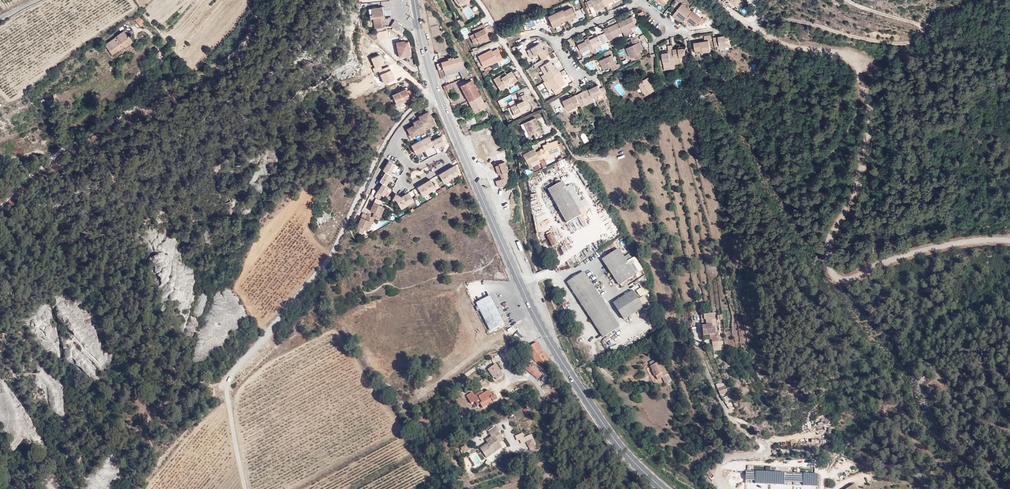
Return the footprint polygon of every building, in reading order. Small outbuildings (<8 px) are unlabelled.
[(685,19),(687,16),(693,8),(683,0),(682,0),(673,13),(680,19),(682,16),(685,19)] [(573,5),(565,8),(568,15),(571,19),(572,21),(575,19),(574,17),(573,15),(577,13),(573,5)] [(703,13),(695,6),(693,8),(687,16),(697,23),(700,18),(704,21),(709,15),(704,11),(703,13)] [(565,8),(565,7),(549,14),(553,22),(568,15),(565,8)] [(372,18),(382,16),(380,8),(367,10),(367,11),(369,19),(372,18)] [(145,17),(138,10),(134,14),(140,21),(145,17)] [(568,15),(553,22),(555,26),(571,19),(568,15)] [(633,15),(620,21),(624,30),(633,26),(637,24),(633,15)] [(383,26),(382,16),(372,18),(374,28),(383,26)] [(402,25),(395,20),(391,26),(399,30),(402,25)] [(624,30),(620,21),(606,27),(612,39),(616,36),(615,34),(624,30)] [(483,29),(484,28),(482,24),(474,27),(476,31),(472,33),(474,36),(469,39),(471,44),(477,41),(487,37),(485,34),(483,29)] [(122,38),(124,41),(125,42),(133,36),(129,30),(127,31),(123,25),(116,30),(118,32),(116,34),(114,32),(105,38),(113,49),(118,45),(115,41),(122,38)] [(624,30),(626,34),(634,29),(633,26),(624,30)] [(591,35),(596,46),(605,42),(601,33),(595,35),(594,33),(590,34),(591,35)] [(713,40),(715,47),(720,46),(730,44),(728,34),(718,36),(718,39),(713,40)] [(592,48),(596,46),(591,35),(586,37),(587,40),(580,43),(583,50),(591,47),(592,48)] [(702,50),(703,53),(711,51),(709,41),(711,40),(710,35),(704,36),(705,41),(695,43),(697,51),(702,50)] [(645,47),(641,36),(637,37),(633,39),(636,43),(629,46),(633,55),(636,53),(638,59),(644,56),(641,51),(644,50),(643,48),(645,47)] [(412,52),(409,41),(406,42),(405,39),(398,41),(402,55),(412,52)] [(542,60),(549,55),(546,50),(544,51),(541,43),(527,50),(530,58),(539,54),(542,60)] [(673,50),(676,65),(682,64),(680,57),(685,56),(683,47),(673,50)] [(495,60),(496,62),(502,59),(497,48),(491,51),(491,49),(478,55),(483,66),(489,63),(495,60)] [(614,70),(620,67),(611,48),(605,51),(607,56),(601,59),(605,69),(612,65),(614,70)] [(668,54),(662,55),(665,70),(676,67),(676,65),(673,50),(672,49),(667,50),(668,52),(668,54)] [(383,62),(380,56),(372,60),(375,68),(372,69),(374,73),(379,71),(384,84),(395,80),(389,66),(383,69),(380,63),(383,62)] [(458,57),(437,64),(442,80),(447,79),(447,76),(445,72),(458,67),(460,72),(460,73),(466,71),(458,57)] [(585,65),(591,70),(594,66),(588,60),(585,65)] [(547,79),(560,72),(555,63),(554,65),(552,61),(540,67),(547,79)] [(445,72),(447,76),(460,72),(458,67),(445,72)] [(507,88),(517,82),(511,72),(500,77),(499,75),(493,79),(500,90),(506,87),(507,88)] [(562,75),(560,72),(547,79),(551,87),(553,89),(564,83),(561,76),(562,75)] [(547,79),(542,82),(547,89),(551,87),(547,79)] [(656,92),(649,79),(639,83),(646,97),(656,92)] [(479,96),(471,82),(461,86),(462,88),(460,88),(467,101),(479,96)] [(592,87),(596,96),(605,91),(606,93),(611,91),(608,83),(603,86),(601,82),(592,87)] [(536,86),(540,92),(546,89),(542,83),(536,86)] [(588,101),(596,97),(596,96),(592,87),(591,86),(577,92),(581,102),(587,100),(588,101)] [(399,106),(413,99),(410,92),(409,90),(392,97),(395,105),(398,104),(399,106)] [(567,111),(582,103),(581,102),(577,92),(561,101),(567,111)] [(473,113),(485,108),(479,96),(467,101),(473,113)] [(513,116),(529,108),(523,96),(516,99),(519,104),(509,108),(513,116)] [(429,113),(420,118),(422,121),(427,130),(436,125),(429,113)] [(539,130),(533,117),(523,122),(528,136),(534,133),(536,137),(543,133),(541,129),(539,130)] [(420,135),(427,131),(427,130),(422,121),(415,125),(416,127),(409,131),(413,138),(420,134),(420,135)] [(464,135),(468,133),(466,127),(464,128),(462,124),(460,125),(464,135)] [(429,135),(421,140),(426,149),(434,144),(432,141),(429,135)] [(442,136),(432,141),(434,144),(436,147),(445,142),(442,136)] [(421,140),(412,145),(417,154),(426,149),(421,140)] [(539,150),(543,160),(546,159),(545,156),(560,151),(556,141),(543,145),(544,148),(539,150)] [(539,162),(543,160),(539,150),(535,152),(534,149),(522,155),(526,166),(539,161),(539,162)] [(386,171),(390,173),(396,164),(390,160),(383,169),(386,171)] [(504,185),(511,184),(511,167),(509,161),(500,163),(495,166),(498,175),(500,175),(502,178),(504,185)] [(460,174),(454,164),(439,174),(444,183),(460,174)] [(382,183),(386,186),(393,175),(390,173),(386,171),(379,181),(382,183)] [(498,187),(504,185),(502,178),(495,181),(498,187)] [(436,189),(430,179),(418,186),(423,196),(436,189)] [(340,182),(335,194),(341,197),(346,185),(340,182)] [(567,223),(582,214),(567,187),(563,182),(549,189),(567,223)] [(386,186),(382,183),(378,191),(384,196),(389,188),(386,186)] [(567,187),(582,214),(587,211),(581,201),(586,198),(582,193),(578,195),(572,184),(567,187)] [(401,196),(396,193),(394,198),(396,200),(401,209),(415,201),(410,191),(401,196)] [(374,217),(380,219),(382,214),(379,213),(383,205),(384,203),(375,200),(370,208),(375,211),(372,216),(374,217)] [(365,216),(362,215),(358,229),(363,232),(366,226),(370,219),(372,221),(374,217),(372,216),(367,214),(365,216)] [(552,245),(556,242),(550,232),(546,235),(552,245)] [(619,287),(635,276),(619,250),(603,260),(619,287)] [(567,282),(583,308),(599,298),(582,272),(567,282)] [(635,290),(640,298),(648,293),(644,287),(648,285),(642,276),(629,285),(633,291),(635,290)] [(633,291),(613,305),(624,321),(643,307),(643,306),(638,300),(633,291)] [(505,323),(491,296),(477,303),(491,331),(505,323)] [(647,303),(643,297),(638,300),(643,306),(647,303)] [(599,298),(583,308),(602,337),(603,338),(618,327),(599,298)] [(716,321),(714,310),(704,311),(705,317),(706,317),(706,319),(707,322),(712,322),(716,321)] [(714,347),(724,346),(723,338),(719,338),(718,330),(716,330),(715,324),(713,325),(712,322),(703,323),(704,333),(710,332),(711,336),(712,336),(714,347)] [(59,339),(64,349),(69,346),(64,337),(59,339)] [(542,349),(537,342),(529,346),(521,349),(526,358),(530,356),(533,359),(543,351),(542,349)] [(548,359),(543,351),(533,359),(539,365),(548,359)] [(649,366),(656,380),(667,374),(661,362),(658,364),(657,362),(655,358),(648,362),(650,366),(649,366)] [(537,379),(541,375),(525,359),(521,362),(537,379)] [(542,368),(551,362),(548,359),(539,365),(541,368),(542,368)] [(554,367),(551,362),(542,368),(543,369),(548,372),(554,367)] [(496,381),(503,378),(498,365),(489,369),(493,378),(494,377),(496,381)] [(497,401),(494,397),(492,398),(490,395),(489,391),(483,394),(481,392),(473,396),(471,393),(465,396),(470,404),(474,402),(476,406),(479,405),(482,409),(497,401)] [(506,440),(499,427),(490,432),(492,436),(485,440),(486,442),(479,447),(485,457),(502,447),(500,443),(506,440)] [(458,430),(451,434),(454,439),(461,435),(458,430)] [(536,445),(533,439),(527,442),(530,448),(536,445)] [(462,453),(469,449),(466,443),(458,448),(462,453)] [(807,472),(745,470),(745,481),(804,483),(805,478),(812,479),(815,479),(815,474),(807,473),(807,472)]
